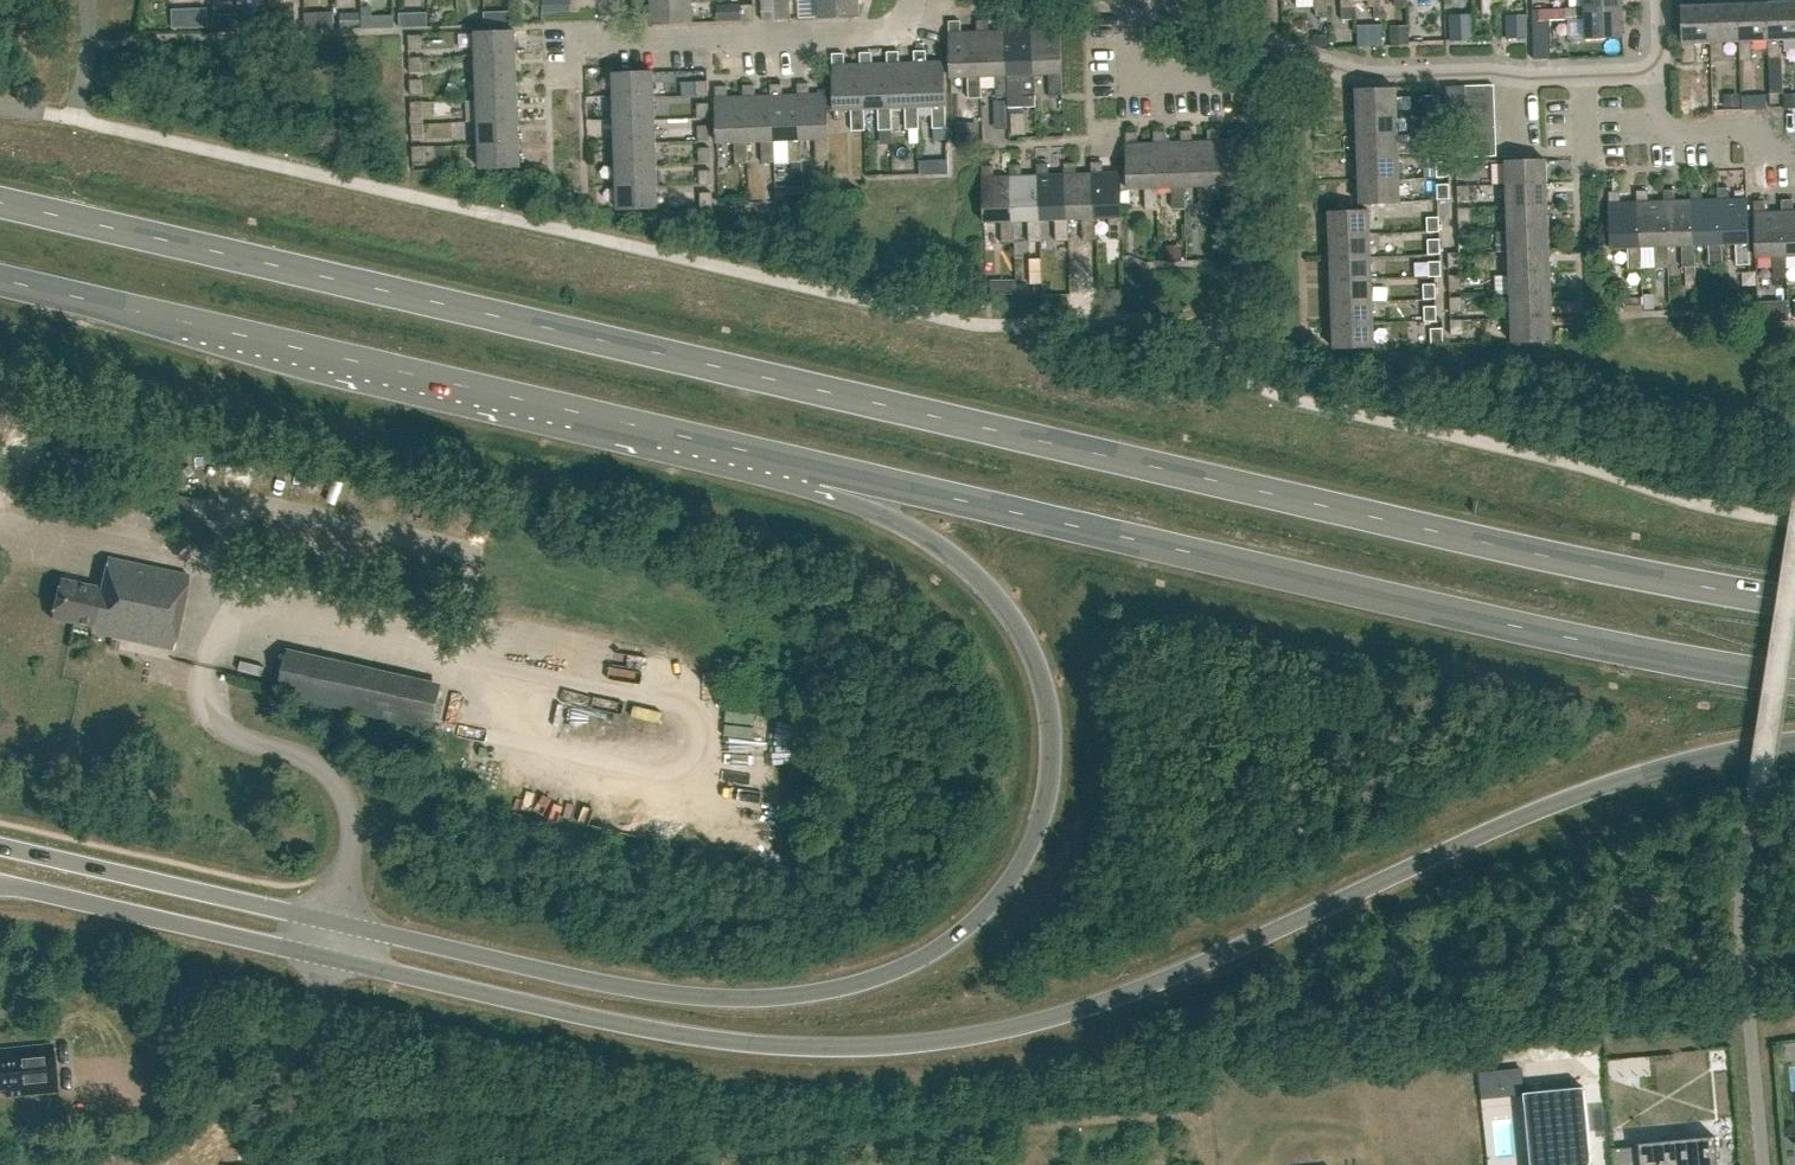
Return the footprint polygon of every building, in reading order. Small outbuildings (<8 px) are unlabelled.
[(557,11),(571,10),(571,0),(556,0),(557,11)] [(651,0),(652,24),(692,23),(692,0),(661,0),(651,0)] [(772,10),(774,10),(773,0),(761,0),(762,11),(772,10)] [(818,18),(859,16),(859,0),(818,0),(818,18)] [(1314,8),(1327,8),(1327,0),(1314,0),(1314,8)] [(1622,7),(1622,0),(1584,0),(1584,8),(1585,9),(1622,7)] [(1768,2),(1769,41),(1767,41),(1768,59),(1779,59),(1779,40),(1794,39),(1794,1),(1768,2)] [(1767,41),(1769,41),(1768,2),(1739,3),(1741,41),(1739,41),(1740,60),(1752,60),(1751,41),(1767,41)] [(1723,42),(1739,41),(1741,41),(1739,3),(1711,4),(1712,43),(1711,43),(1711,61),(1723,61),(1723,42)] [(742,19),(754,19),(753,4),(741,5),(742,19)] [(1711,42),(1711,43),(1712,43),(1711,4),(1681,5),(1683,63),(1695,62),(1695,43),(1711,42)] [(717,21),(742,21),(742,19),(741,5),(717,5),(717,21)] [(1463,33),(1464,5),(1442,5),(1441,32),(1463,33)] [(1584,8),(1566,9),(1566,20),(1585,20),(1585,38),(1623,37),(1622,7),(1585,9),(1584,8)] [(207,9),(193,9),(193,28),(208,28),(207,9)] [(1542,9),(1543,21),(1566,20),(1566,9),(1542,9)] [(316,14),(305,15),(306,31),(317,31),(316,14)] [(1032,74),(1034,74),(1049,74),(1049,95),(1062,95),(1062,73),(1061,73),(1059,28),(1043,29),(1042,18),(1030,18),(1031,29),(1032,74)] [(1031,29),(1015,30),(1015,19),(1003,19),(1004,30),(1006,75),(1008,75),(1021,75),(1022,96),(1035,96),(1034,74),(1032,74),(1031,29)] [(1004,30),(988,31),(988,20),(976,20),(977,31),(979,76),(981,76),(995,76),(996,97),(1009,97),(1008,75),(1006,75),(1004,30)] [(977,31),(961,32),(960,21),(948,21),(950,77),(967,77),(968,98),(981,97),(981,76),(979,76),(977,31)] [(1357,26),(1358,47),(1383,46),(1382,25),(1357,26)] [(475,55),(517,54),(516,30),(474,32),(475,55)] [(421,35),(409,36),(409,50),(421,50),(421,35)] [(916,107),(918,107),(932,106),(933,127),(945,126),(945,106),(944,106),(943,60),(926,61),(926,50),(913,50),(913,61),(915,61),(916,107)] [(915,61),(913,61),(899,62),(899,51),(887,51),(887,62),(888,62),(889,108),(891,108),(905,107),(906,128),(919,128),(918,107),(916,107),(915,61)] [(888,62),(887,62),(872,63),(872,52),(860,52),(860,63),(861,63),(862,109),(864,109),(878,108),(878,129),(892,128),(891,108),(889,108),(888,62)] [(861,63),(860,63),(844,64),(844,53),(832,54),(834,110),(850,109),(851,130),(865,130),(864,109),(862,109),(861,63)] [(476,78),(518,76),(517,54),(475,55),(476,78)] [(410,73),(422,72),(421,58),(409,58),(410,73)] [(614,96),(654,94),(653,71),(622,72),(613,72),(614,96)] [(477,100),(518,98),(518,76),(476,78),(477,100)] [(697,94),(709,93),(709,78),(697,78),(697,94)] [(411,95),(423,95),(422,80),(410,81),(411,95)] [(799,139),(802,139),(816,139),(817,160),(829,159),(828,138),(827,138),(826,93),(810,94),(810,83),(798,83),(798,94),(799,139)] [(799,139),(798,94),(783,95),(783,84),(771,84),(772,95),(771,95),(773,140),(775,140),(789,140),(790,161),(802,160),(802,139),(799,139)] [(773,140),(771,95),(756,96),(756,85),(743,85),(744,96),(746,141),(748,141),(762,141),(763,162),(775,161),(775,140),(773,140)] [(1466,100),(1495,99),(1494,85),(1466,86),(1466,100)] [(744,96),(728,97),(728,86),(716,86),(718,142),(735,142),(736,163),(748,162),(748,141),(746,141),(744,96)] [(1447,86),(1447,114),(1467,114),(1466,100),(1466,86),(1447,86)] [(1356,113),(1397,112),(1396,88),(1355,89),(1356,113)] [(615,118),(655,117),(654,94),(614,96),(615,118)] [(1423,110),(1435,110),(1434,95),(1423,96),(1423,110)] [(1765,95),(1754,96),(1754,109),(1766,109),(1765,95)] [(478,122),(519,120),(518,98),(477,100),(478,122)] [(1467,114),(1495,113),(1495,99),(1466,100),(1467,114)] [(1006,100),(994,101),(994,114),(1007,113),(1006,100)] [(698,116),(710,116),(710,101),(698,101),(698,116)] [(411,117),(412,117),(423,117),(423,102),(411,102),(411,117)] [(1357,135),(1398,134),(1397,112),(1356,113),(1357,135)] [(1467,128),(1496,127),(1495,113),(1467,114),(1467,128)] [(616,140),(656,139),(655,117),(615,118),(616,140)] [(1424,133),(1436,132),(1435,117),(1423,118),(1424,133)] [(479,144),(520,142),(519,120),(478,122),(479,144)] [(699,138),(711,138),(710,123),(698,124),(699,138)] [(412,139),(413,139),(424,139),(424,124),(412,125),(412,139)] [(1468,142),(1496,141),(1496,127),(1467,128),(1468,142)] [(1210,186),(1211,186),(1225,185),(1226,206),(1239,206),(1238,185),(1236,140),(1219,140),(1219,129),(1207,130),(1207,141),(1208,141),(1210,186)] [(1208,141),(1207,141),(1192,141),(1192,130),(1180,131),(1180,142),(1181,141),(1183,186),(1185,186),(1198,186),(1198,207),(1212,206),(1211,186),(1210,186),(1208,141)] [(1181,141),(1180,142),(1165,142),(1165,131),(1153,132),(1153,142),(1154,142),(1155,187),(1157,187),(1171,187),(1172,208),(1185,207),(1185,186),(1183,186),(1181,141)] [(1154,142),(1153,142),(1138,143),(1137,132),(1126,132),(1128,188),(1144,188),(1145,209),(1158,208),(1157,187),(1155,187),(1154,142)] [(1358,158),(1398,156),(1398,134),(1357,135),(1358,158)] [(616,163),(657,161),(656,139),(616,140),(616,163)] [(1425,155),(1436,155),(1436,140),(1424,140),(1425,155)] [(1496,141),(1468,142),(1468,157),(1496,156),(1496,141)] [(520,142),(479,144),(480,167),(521,166),(520,142)] [(699,161),(712,161),(711,145),(699,146),(699,161)] [(413,162),(425,161),(425,147),(413,147),(413,162)] [(1358,180),(1399,178),(1398,156),(1358,158),(1358,180)] [(1506,184),(1547,182),(1546,159),(1506,160),(1506,184)] [(617,185),(657,184),(657,161),(616,163),(617,185)] [(1093,218),(1095,218),(1109,217),(1110,238),(1123,238),(1122,217),(1121,217),(1120,172),(1103,173),(1103,162),(1091,162),(1093,218)] [(1437,177),(1448,177),(1448,162),(1436,163),(1437,177)] [(1458,177),(1470,177),(1470,162),(1458,163),(1458,177)] [(796,186),(804,186),(804,163),(795,164),(796,186)] [(1093,218),(1091,173),(1076,174),(1076,163),(1064,163),(1064,174),(1066,219),(1068,219),(1082,218),(1082,239),(1096,239),(1095,218),(1093,218)] [(1064,174),(1049,175),(1048,164),(1037,164),(1037,175),(1039,220),(1040,220),(1055,219),(1055,240),(1068,240),(1068,219),(1066,219),(1064,174)] [(1037,175),(1022,176),(1022,165),(1010,165),(1010,176),(1012,221),(1013,221),(1027,220),(1028,242),(1041,241),(1040,220),(1039,220),(1037,175)] [(1012,221),(1010,176),(994,177),(994,166),(982,166),(983,222),(1000,221),(1001,243),(1014,242),(1013,221),(1012,221)] [(700,183),(712,182),(712,168),(700,168),(700,183)] [(1399,178),(1358,180),(1359,203),(1400,202),(1399,178)] [(1507,206),(1548,205),(1547,182),(1506,184),(1507,206)] [(657,184),(617,185),(618,208),(658,207),(658,206),(657,184)] [(1438,199),(1449,199),(1449,184),(1437,184),(1438,199)] [(1459,199),(1471,199),(1470,184),(1459,184),(1459,199)] [(1720,244),(1722,244),(1736,243),(1737,265),(1749,265),(1747,198),(1730,199),(1729,187),(1717,188),(1718,199),(1719,199),(1720,244)] [(1719,199),(1718,199),(1703,200),(1702,188),(1691,189),(1691,200),(1692,200),(1693,245),(1695,245),(1709,244),(1710,266),(1723,266),(1722,244),(1720,244),(1719,199)] [(1692,200),(1691,200),(1676,200),(1675,189),(1664,190),(1664,201),(1665,201),(1666,246),(1668,246),(1682,245),(1683,267),(1696,266),(1695,245),(1693,245),(1692,200)] [(701,206),(713,205),(713,190),(700,191),(701,205),(701,206)] [(1665,201),(1664,201),(1649,201),(1648,190),(1637,191),(1638,201),(1639,247),(1641,247),(1655,246),(1656,268),(1669,267),(1668,246),(1666,246),(1665,201)] [(1639,247),(1638,201),(1621,202),(1620,191),(1609,191),(1611,248),(1628,247),(1628,269),(1642,268),(1641,247),(1639,247)] [(1793,210),(1792,200),(1781,200),(1781,211),(1783,211),(1784,256),(1785,256),(1794,256),(1794,210),(1793,210)] [(1784,256),(1783,211),(1781,211),(1764,212),(1764,201),(1754,201),(1756,257),(1772,256),(1773,277),(1786,277),(1785,256),(1784,256)] [(1508,228),(1549,227),(1548,205),(1507,206),(1508,228)] [(1460,222),(1471,221),(1471,207),(1459,207),(1460,222)] [(1329,235),(1370,234),(1369,210),(1328,212),(1329,235)] [(1428,230),(1439,230),(1439,215),(1427,216),(1428,230)] [(1509,251),(1549,249),(1549,227),(1508,228),(1509,251)] [(1460,244),(1472,244),(1471,229),(1460,229),(1460,244)] [(1330,257),(1371,256),(1370,234),(1329,235),(1330,257)] [(1429,253),(1440,252),(1440,238),(1428,238),(1429,253)] [(1509,273),(1550,272),(1549,249),(1509,251),(1509,273)] [(1449,266),(1461,265),(1460,252),(1449,252),(1449,266)] [(1331,280),(1372,278),(1371,256),(1330,257),(1331,280)] [(1430,275),(1435,275),(1441,275),(1440,260),(1429,260),(1430,275)] [(1510,295),(1551,294),(1550,272),(1509,273),(1510,295)] [(1450,288),(1461,288),(1461,273),(1450,274),(1450,288)] [(1331,302),(1372,301),(1372,278),(1331,280),(1331,302)] [(1424,297),(1436,297),(1435,283),(1423,283),(1424,297)] [(1511,317),(1552,316),(1551,294),(1510,295),(1511,317)] [(1643,294),(1643,309),(1654,309),(1654,294),(1643,294)] [(1451,311),(1462,310),(1462,296),(1450,296),(1451,311)] [(1332,324),(1373,323),(1372,301),(1331,302),(1332,324)] [(1425,320),(1437,320),(1436,305),(1424,305),(1425,320)] [(1552,316),(1511,317),(1512,340),(1512,341),(1553,340),(1553,339),(1552,316)] [(1451,333),(1463,333),(1462,318),(1451,318),(1451,333)] [(1373,323),(1332,324),(1333,348),(1374,346),(1373,323)] [(1432,342),(1443,342),(1443,327),(1431,327),(1432,342)] [(101,587),(60,578),(51,618),(93,627),(91,632),(132,641),(173,649),(189,575),(148,566),(107,557),(101,587)] [(287,648),(285,657),(277,696),(432,730),(440,691),(442,683),(287,648)] [(0,1049),(0,1088),(5,1088),(6,1095),(56,1090),(52,1045),(0,1049)] [(1481,1096),(1524,1092),(1522,1069),(1479,1073),(1481,1096)] [(1591,1161),(1584,1087),(1523,1093),(1531,1164),(1588,1164),(1591,1161)] [(1715,1136),(1638,1143),(1639,1146),(1614,1149),(1616,1164),(1718,1164),(1715,1136)]
